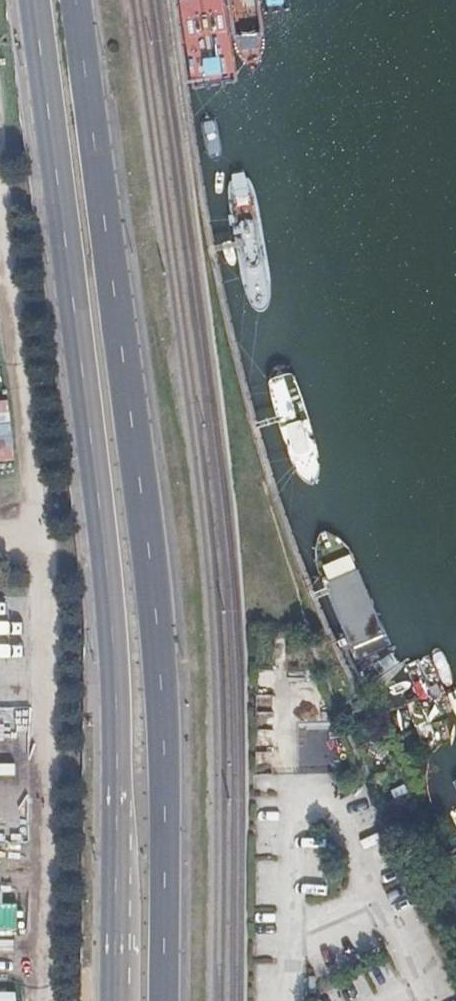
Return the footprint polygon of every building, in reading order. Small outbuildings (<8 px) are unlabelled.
[(256,311),(263,311),(268,306),(271,296),(269,279),(250,181),(247,176),(243,174),(236,175),(231,178),(229,182),(242,281),(246,294),(251,305),(256,311)] [(268,372),(268,381),(283,434),(293,465),(304,480),(312,485),(315,481),(317,473),(319,460),(311,428),(292,373),(287,366),(281,363),(274,364),(271,368),(268,372)] [(350,647),(381,635),(380,628),(343,542),(328,529),(321,527),(319,532),(314,555),(314,561),(350,647)] [(408,693),(406,696),(426,736),(434,740),(438,740),(440,735),(439,728),(416,690),(413,691),(408,693)]
